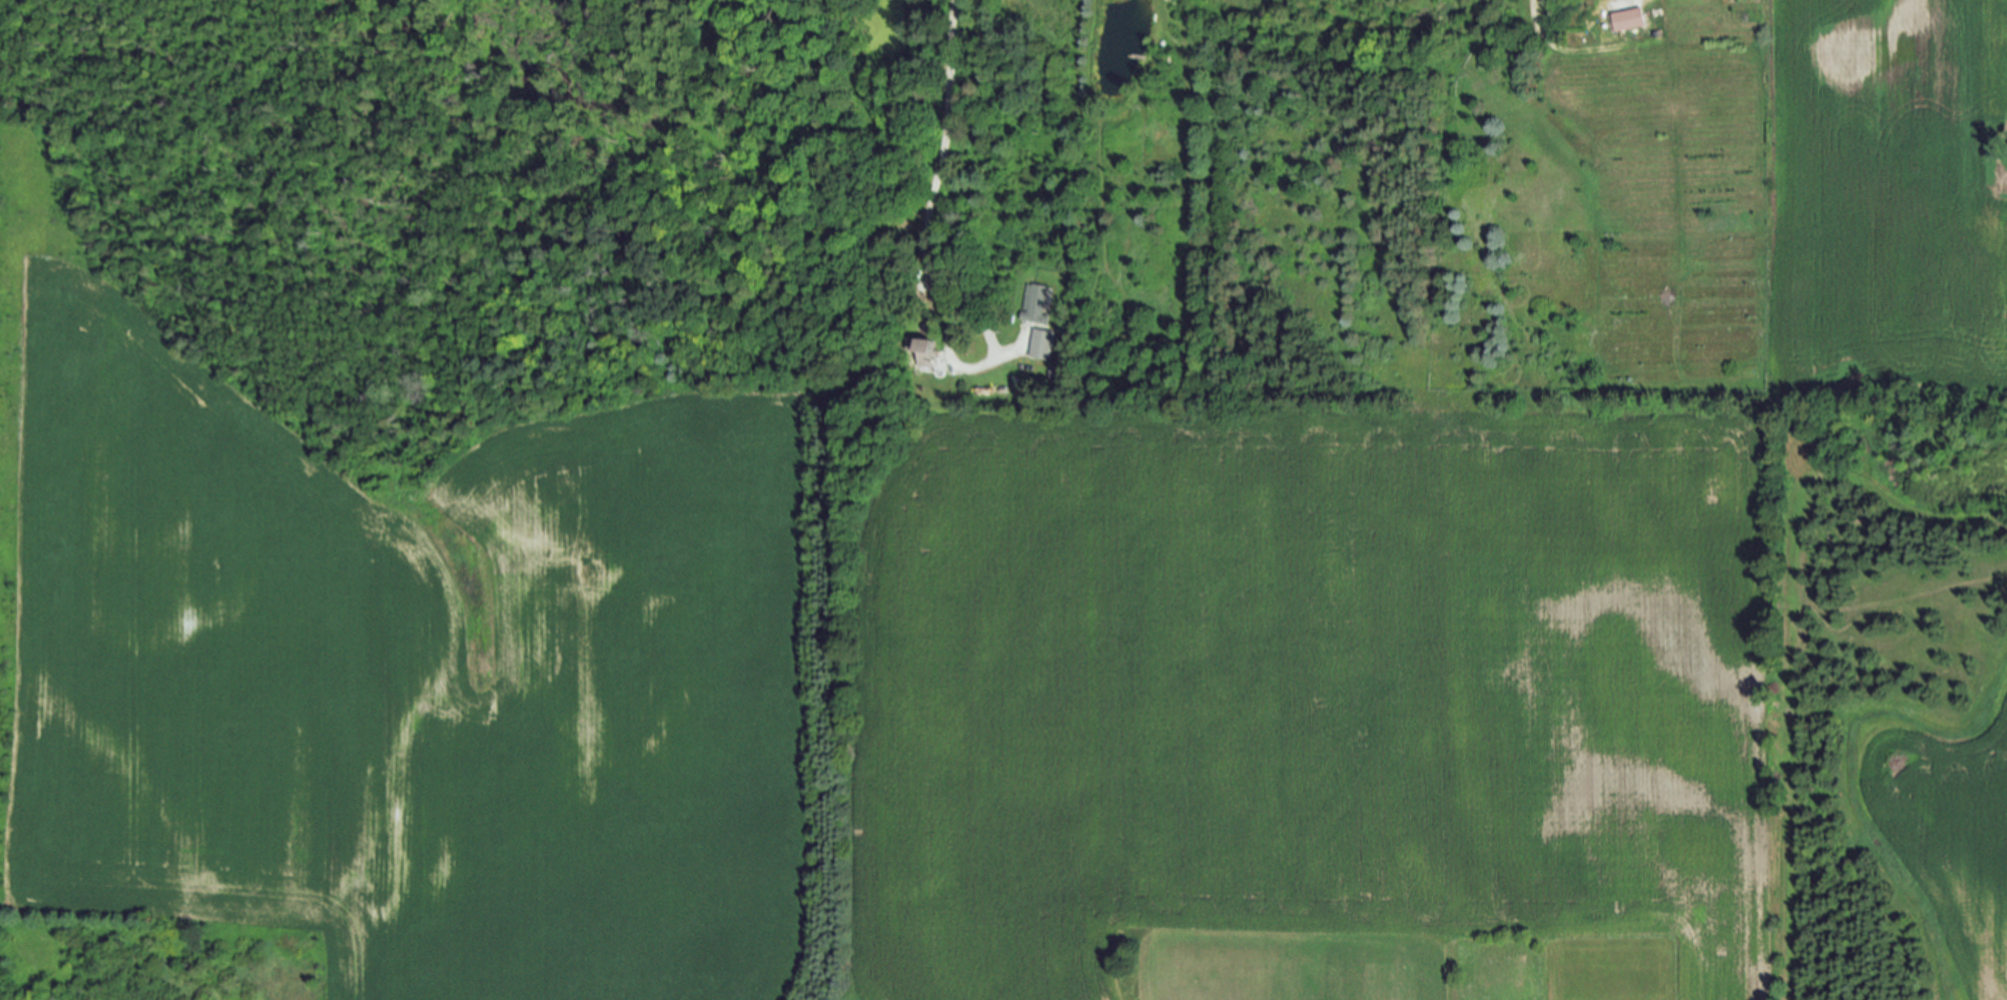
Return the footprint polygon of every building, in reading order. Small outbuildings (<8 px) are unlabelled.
[(1611,32),(1647,27),(1645,9),(1609,14),(1611,32)] [(1049,287),(1029,283),(1023,320),(1048,324),(1050,317),(1044,316),(1049,287)] [(1055,332),(1036,329),(1030,357),(1049,361),(1055,332)] [(936,341),(911,341),(911,349),(920,350),(920,367),(935,367),(936,341)]
